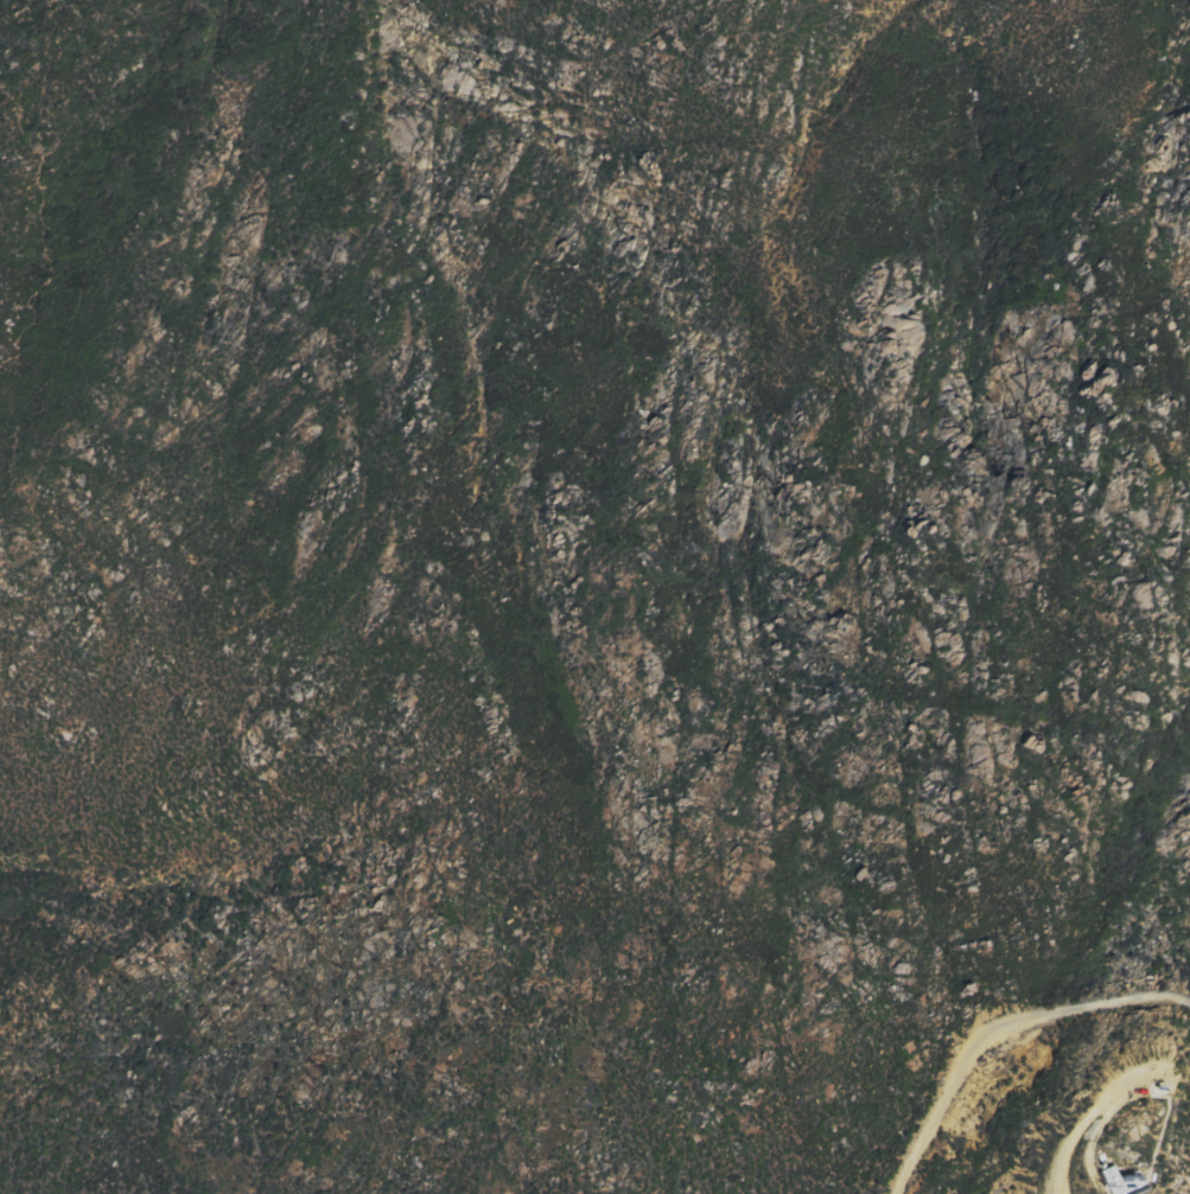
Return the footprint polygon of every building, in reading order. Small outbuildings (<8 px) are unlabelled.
[(1106,1193),(1131,1193),(1154,1183),(1146,1167),(1125,1177),(1118,1162),(1096,1173),(1106,1193)]
